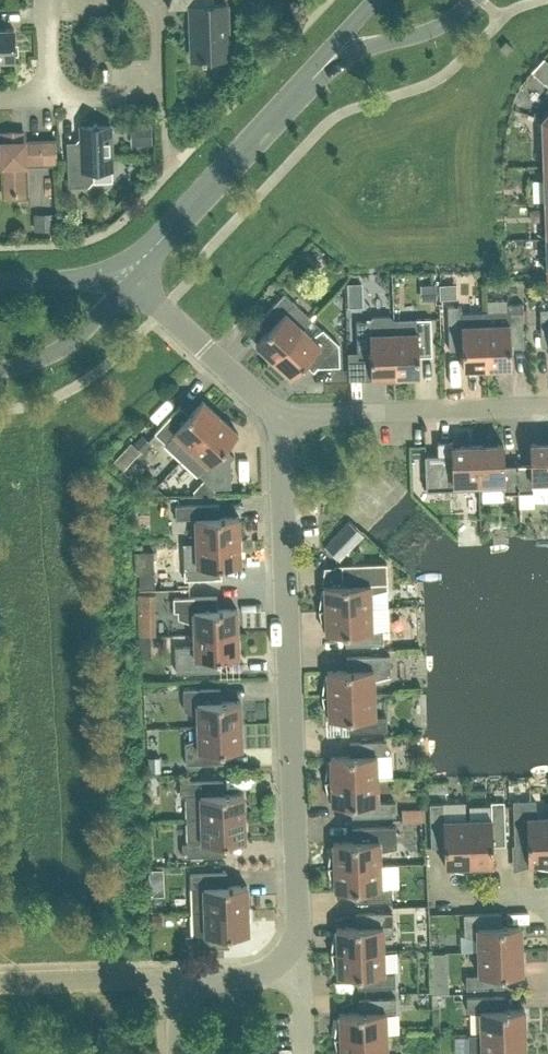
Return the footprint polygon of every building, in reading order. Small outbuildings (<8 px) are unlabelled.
[(206,60),(206,57),(229,56),(227,4),(214,5),(214,0),(193,0),(194,5),(190,5),(192,58),(202,58),(202,60),(206,60)] [(0,28),(0,58),(15,57),(14,27),(0,28)] [(506,52),(512,46),(506,40),(500,46),(506,52)] [(547,85),(547,62),(543,56),(531,68),(547,85)] [(112,168),(111,124),(100,125),(95,121),(91,125),(80,125),(81,140),(78,143),(68,143),(69,185),(87,184),(93,178),(94,178),(98,182),(102,177),(112,177),(112,168)] [(2,131),(2,141),(0,142),(0,163),(3,163),(4,194),(26,194),(25,163),(44,162),(43,140),(24,141),(24,131),(2,131)] [(437,283),(420,284),(421,298),(437,297),(437,283)] [(456,283),(439,283),(440,297),(457,296),(456,283)] [(303,327),(294,319),(300,307),(284,292),(259,319),(269,328),(255,343),(273,359),(303,327)] [(362,298),(349,299),(349,307),(362,307),(362,298)] [(509,303),(509,309),(485,310),(487,367),(511,366),(511,347),(524,346),(522,302),(509,303)] [(462,348),(463,368),(487,367),(485,310),(461,311),(461,305),(448,305),(449,349),(462,348)] [(370,357),(371,376),(395,375),(393,318),(389,319),(386,315),(373,316),(370,319),(356,320),(357,357),(370,357)] [(431,317),(417,318),(393,318),(395,375),(419,375),(419,355),(432,355),(431,317)] [(273,359),(291,376),(304,362),(314,371),(318,366),(340,365),(339,343),(323,328),(312,335),(303,327),(273,359)] [(154,432),(170,447),(182,457),(220,416),(203,399),(189,413),(180,404),(154,432)] [(225,446),(238,432),(220,416),(182,457),(214,487),(231,486),(230,460),(234,455),(225,446)] [(479,502),(480,502),(477,444),(453,445),(453,440),(437,440),(438,453),(425,454),(426,489),(479,487),(479,502)] [(531,463),(517,463),(519,491),(533,491),(533,485),(547,485),(547,441),(530,442),(531,463)] [(480,502),(479,487),(503,486),(504,492),(519,491),(517,463),(504,464),(503,443),(477,444),(480,502)] [(175,504),(176,518),(195,517),(196,541),(240,539),(239,515),(219,516),(219,503),(175,504)] [(333,535),(347,549),(363,533),(349,519),(333,535)] [(221,564),(241,563),(240,539),(196,541),(197,565),(184,565),(184,579),(222,577),(221,564)] [(319,607),(318,607),(318,608),(372,606),(372,605),(371,605),(371,593),(388,589),(387,568),(387,562),(341,563),(342,583),(324,584),(324,588),(321,589),(319,607)] [(190,621),(194,621),(194,633),(238,632),(237,607),(218,608),(217,595),(173,597),(174,610),(178,610),(178,617),(190,621)] [(345,631),(346,644),(383,643),(383,630),(372,630),(371,607),(372,607),(372,606),(318,608),(318,609),(319,609),(323,627),(326,627),(326,632),(345,631)] [(384,620),(384,635),(401,635),(401,620),(384,620)] [(219,657),(239,656),(238,632),(194,633),(195,645),(175,646),(176,671),(220,670),(219,657)] [(322,693),(322,694),(375,692),(375,691),(374,691),(374,679),(391,674),(391,667),(390,654),(346,655),(347,669),(327,669),(327,674),(325,674),(322,693)] [(183,688),(184,702),(184,708),(192,713),(197,713),(198,725),(241,724),(240,700),(221,700),(220,687),(183,688)] [(329,713),(329,718),(348,717),(349,730),(386,729),(386,715),(375,716),(374,693),(375,693),(375,692),(322,694),(326,713),(329,713)] [(186,763),(223,762),(222,749),(242,748),(241,724),(198,725),(198,737),(185,741),(186,763)] [(378,778),(378,777),(377,777),(376,754),(387,753),(386,740),(349,741),(350,754),(330,755),(330,760),(328,760),(325,779),(378,778)] [(325,779),(325,780),(329,799),(332,799),(332,803),(351,803),(352,816),(396,814),(395,801),(378,801),(377,778),(378,778),(325,779)] [(185,794),(186,818),(244,816),(243,792),(224,793),(224,779),(180,781),(180,794),(185,794)] [(538,815),(538,814),(535,799),(513,799),(514,843),(527,843),(528,862),(533,862),(533,865),(547,867),(547,815),(538,815)] [(491,800),(491,817),(468,818),(468,817),(467,817),(469,871),(470,871),(470,870),(489,866),(489,864),(493,863),(493,844),(506,844),(504,800),(491,800)] [(469,871),(467,817),(467,818),(444,819),(443,802),(430,802),(431,846),(444,846),(445,865),(450,865),(450,868),(469,871)] [(182,856),(226,854),(226,841),(245,840),(244,816),(186,818),(187,842),(182,842),(182,856)] [(328,864),(328,865),(381,863),(380,863),(380,849),(382,849),(397,846),(396,825),(352,827),(353,840),(333,840),(333,845),(331,845),(328,864)] [(328,866),(332,884),(335,884),(335,889),(354,888),(355,901),(392,900),(392,887),(381,887),(380,864),(381,864),(381,863),(328,865),(328,866)] [(190,873),(190,895),(191,910),(248,908),(247,884),(227,885),(227,871),(190,873)] [(173,924),(185,923),(184,904),(171,905),(173,924)] [(229,933),(249,932),(248,908),(191,910),(192,934),(185,934),(186,948),(229,946),(229,933)] [(356,925),(336,926),(336,931),(334,931),(331,950),(331,951),(384,949),(384,948),(383,948),(382,925),(393,925),(393,911),(355,912),(356,925)] [(522,948),(521,924),(501,925),(501,911),(464,913),(464,935),(478,938),(478,950),(522,948)] [(466,987),(504,986),(503,973),(523,972),(522,948),(478,950),(479,973),(466,974),(466,987)] [(383,949),(384,949),(331,951),(335,970),(338,970),(338,975),(357,974),(358,987),(395,986),(395,972),(384,973),(383,949)] [(447,974),(432,975),(433,991),(448,991),(447,974)] [(467,1010),(480,1009),(481,1033),(525,1032),(524,1007),(504,1008),(504,995),(467,996),(467,1010)] [(334,1035),(334,1036),(387,1034),(386,1034),(386,1010),(396,1010),(396,997),(358,998),(359,1011),(339,1012),(340,1016),(337,1017),(334,1035)] [(525,1032),(481,1033),(468,1034),(469,1053),(525,1053),(525,1032)] [(387,1035),(387,1034),(334,1036),(334,1037),(338,1053),(387,1053),(386,1035),(387,1035)]
